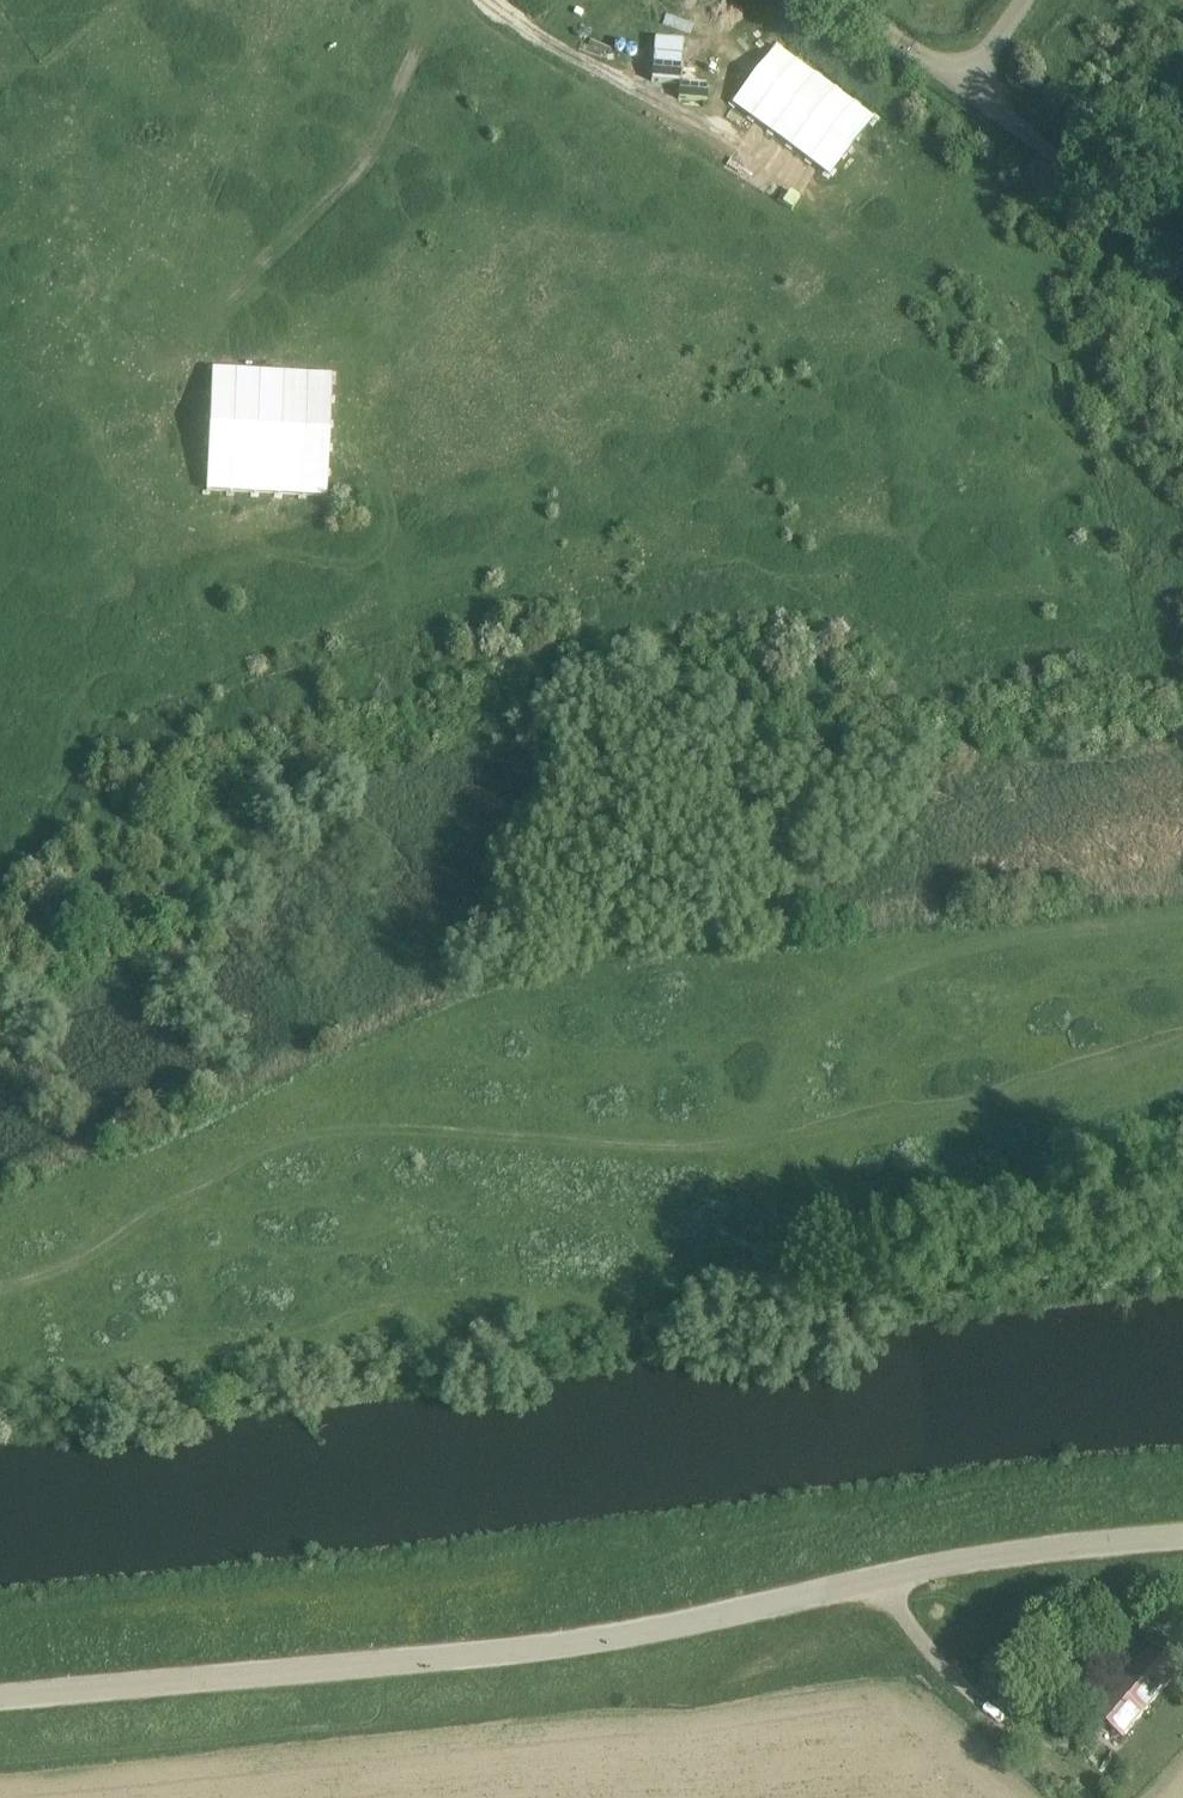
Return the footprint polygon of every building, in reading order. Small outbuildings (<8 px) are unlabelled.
[(237,408),(235,456),(304,458),(306,411),(237,408)] [(1156,1636),(1092,1710),(1123,1736),(1182,1665),(1182,1659),(1156,1636)]
